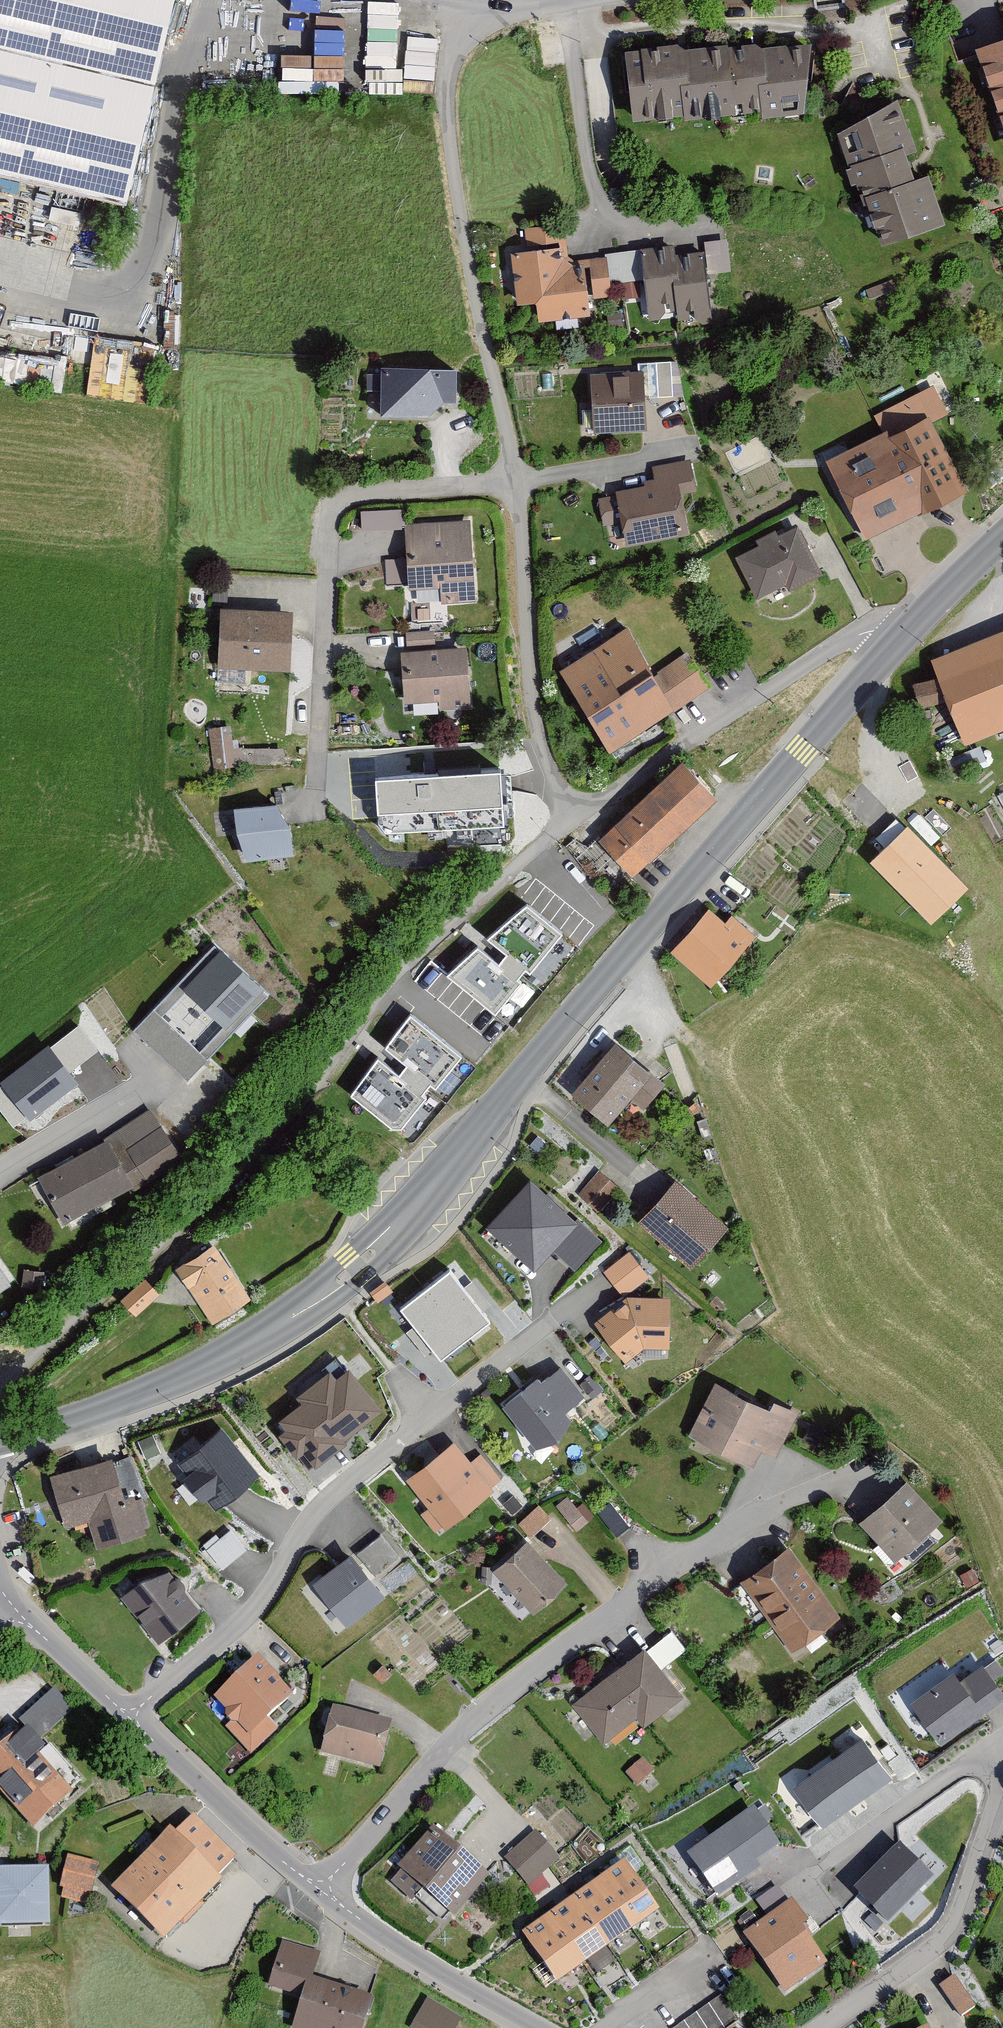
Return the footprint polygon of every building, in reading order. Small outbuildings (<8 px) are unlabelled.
[(123,203),(170,0),(0,0),(0,175),(123,203)] [(973,52),(1002,140),(1002,42),(973,52)] [(802,115),(809,44),(760,50),(760,44),(685,53),(684,45),(621,52),(630,124),(702,115),(703,121),(760,114),(761,120),(802,115)] [(896,100),(836,135),(847,167),(842,169),(848,189),(857,186),(871,231),(877,229),(883,247),(942,227),(926,177),(911,182),(903,157),(914,153),(896,100)] [(566,259),(562,227),(522,231),(524,252),(508,254),(513,307),(534,305),(535,323),(586,318),(581,271),(588,270),(591,300),(611,298),(610,284),(607,259),(572,263),(566,259)] [(728,273),(725,242),(705,245),(708,275),(728,273)] [(708,320),(701,252),(675,255),(674,248),(639,251),(642,281),(646,320),(676,317),(676,323),(708,320)] [(642,281),(639,251),(607,254),(607,259),(610,284),(642,281)] [(635,364),(635,374),(590,375),(591,435),(644,435),(644,400),(669,399),(669,364),(635,364)] [(427,418),(440,404),(453,404),(453,369),(377,369),(377,376),(364,376),(364,395),(375,395),(375,418),(427,418)] [(964,494),(925,418),(889,436),(886,431),(825,461),(865,540),(917,514),(918,517),(964,494)] [(694,494),(689,462),(651,469),(653,481),(642,483),(643,489),(614,494),(615,500),(597,503),(602,530),(619,527),(622,549),(687,537),(680,497),(694,494)] [(399,530),(399,513),(359,513),(359,529),(399,530)] [(468,525),(404,527),(405,561),(384,562),(385,588),(406,587),(406,593),(439,592),(439,607),(471,606),(468,525)] [(820,576),(796,528),(777,538),(774,533),(754,543),(757,548),(733,560),(754,602),(784,587),(787,592),(820,576)] [(287,674),(289,613),(217,610),(215,683),(242,684),(242,672),(287,674)] [(935,679),(911,686),(918,710),(944,703),(961,747),(1002,730),(1002,632),(928,661),(935,679)] [(708,691),(685,656),(652,678),(623,633),(557,675),(608,754),(669,715),(670,716),(708,691)] [(433,649),(432,635),(404,636),(404,650),(433,649)] [(468,710),(464,651),(399,655),(402,708),(438,705),(438,712),(468,710)] [(234,771),(227,731),(207,734),(213,774),(234,771)] [(713,801),(679,765),(596,843),(630,879),(713,801)] [(499,772),(377,780),(381,836),(502,829),(499,772)] [(285,830),(269,807),(232,812),(239,864),(288,858),(285,830)] [(967,889),(908,828),(871,863),(930,924),(967,889)] [(723,927),(706,912),(668,955),(708,990),(752,940),(730,920),(723,927)] [(556,937),(527,913),(492,941),(508,956),(495,970),(477,954),(451,977),(494,1011),(517,984),(514,982),(526,968),(529,971),(556,937)] [(260,992),(221,956),(187,991),(226,1027),(260,992)] [(457,1059),(410,1022),(350,1098),(397,1135),(457,1059)] [(661,1086),(611,1044),(570,1093),(609,1127),(629,1103),(639,1112),(661,1086)] [(49,1047),(1,1084),(29,1121),(78,1084),(49,1047)] [(146,1113),(35,1180),(64,1229),(176,1161),(146,1113)] [(618,1191),(596,1174),(576,1199),(597,1216),(618,1191)] [(724,1228),(672,1183),(635,1224),(687,1270),(724,1228)] [(574,1225),(530,1186),(490,1230),(534,1269),(574,1225)] [(248,1303),(211,1247),(172,1272),(210,1329),(248,1303)] [(645,1279),(627,1255),(602,1274),(619,1298),(645,1279)] [(40,1274),(21,1272),(18,1291),(38,1293),(40,1274)] [(486,1324),(449,1277),(404,1312),(441,1359),(486,1324)] [(155,1298),(140,1281),(116,1303),(131,1319),(155,1298)] [(389,1296),(381,1285),(368,1295),(376,1306),(389,1296)] [(666,1302),(625,1300),(592,1327),(623,1365),(640,1351),(664,1352),(666,1302)] [(580,1400),(558,1371),(540,1385),(536,1380),(501,1407),(535,1450),(569,1423),(562,1414),(580,1400)] [(383,1416),(349,1372),(335,1383),(328,1373),(293,1402),(297,1408),(276,1425),(284,1435),(276,1441),(294,1463),(301,1457),(312,1472),(383,1416)] [(600,1394),(589,1380),(579,1388),(591,1402),(600,1394)] [(766,1412),(713,1386),(687,1439),(751,1470),(759,1455),(774,1462),(796,1416),(770,1403),(766,1412)] [(258,1478),(220,1429),(170,1467),(208,1516),(258,1478)] [(499,1484),(479,1459),(469,1467),(452,1445),(403,1483),(426,1512),(420,1517),(433,1534),(440,1528),(443,1532),(492,1494),(489,1491),(499,1484)] [(111,1467),(109,1460),(47,1478),(62,1531),(86,1524),(93,1549),(147,1534),(139,1508),(144,1506),(131,1461),(111,1467)] [(903,1482),(856,1525),(893,1564),(940,1522),(903,1482)] [(581,1519),(566,1501),(555,1510),(570,1529),(581,1519)] [(625,1530),(609,1508),(597,1517),(613,1538),(625,1530)] [(547,1523),(537,1511),(516,1527),(526,1540),(547,1523)] [(223,1563),(248,1543),(231,1520),(205,1540),(223,1563)] [(397,1563),(378,1538),(353,1557),(349,1552),(307,1584),(344,1631),(384,1601),(371,1583),(397,1563)] [(563,1589),(525,1546),(492,1574),(530,1617),(563,1589)] [(838,1618),(785,1549),(738,1584),(790,1653),(838,1618)] [(167,1572),(138,1580),(116,1598),(156,1645),(198,1609),(167,1572)] [(601,1748),(634,1722),(641,1730),(682,1697),(660,1671),(684,1652),(669,1633),(644,1653),(641,1650),(569,1708),(601,1748)] [(291,1698),(255,1660),(210,1702),(230,1723),(224,1729),(250,1757),(275,1732),(266,1722),(291,1698)] [(949,1676),(909,1704),(938,1744),(1002,1699),(1002,1696),(993,1682),(1002,1676),(1002,1673),(995,1661),(984,1669),(980,1664),(954,1682),(949,1676)] [(389,1678),(380,1669),(373,1676),(381,1685),(389,1678)] [(68,1710),(53,1694),(24,1719),(39,1736),(68,1710)] [(390,1728),(330,1713),(319,1759),(378,1773),(390,1728)] [(12,1740),(0,1752),(0,1800),(30,1832),(68,1796),(35,1761),(45,1752),(27,1733),(16,1744),(12,1740)] [(889,1779),(863,1744),(797,1792),(822,1827),(889,1779)] [(653,1776),(643,1764),(625,1778),(635,1790),(653,1776)] [(776,1848),(753,1817),(690,1863),(718,1901),(758,1871),(753,1864),(776,1848)] [(233,1862),(191,1821),(171,1841),(166,1835),(107,1896),(160,1947),(218,1886),(214,1882),(233,1862)] [(484,1883),(429,1836),(395,1875),(398,1878),(390,1887),(411,1905),(415,1900),(442,1924),(446,1919),(450,1922),(484,1883)] [(556,1864),(533,1838),(504,1864),(527,1890),(556,1864)] [(930,1882),(896,1850),(851,1897),(884,1929),(930,1882)] [(97,1869),(66,1862),(59,1892),(62,1892),(60,1901),(88,1908),(97,1869)] [(657,1916),(621,1868),(520,1944),(556,1991),(657,1916)] [(0,1877),(0,1932),(49,1930),(46,1874),(0,1877)] [(809,1930),(791,1903),(787,1906),(777,1891),(755,1905),(765,1920),(741,1937),(782,1997),(824,1968),(801,1935),(809,1930)] [(280,1947),(266,1991),(299,2002),(291,2027),(361,2027),(370,2002),(310,1983),(318,1959),(280,1947)] [(973,2008),(952,1980),(937,1991),(959,2019),(973,2008)] [(720,2001),(679,2027),(733,2027),(737,2026),(720,2001)] [(425,2005),(412,2027),(466,2027),(425,2005)]
